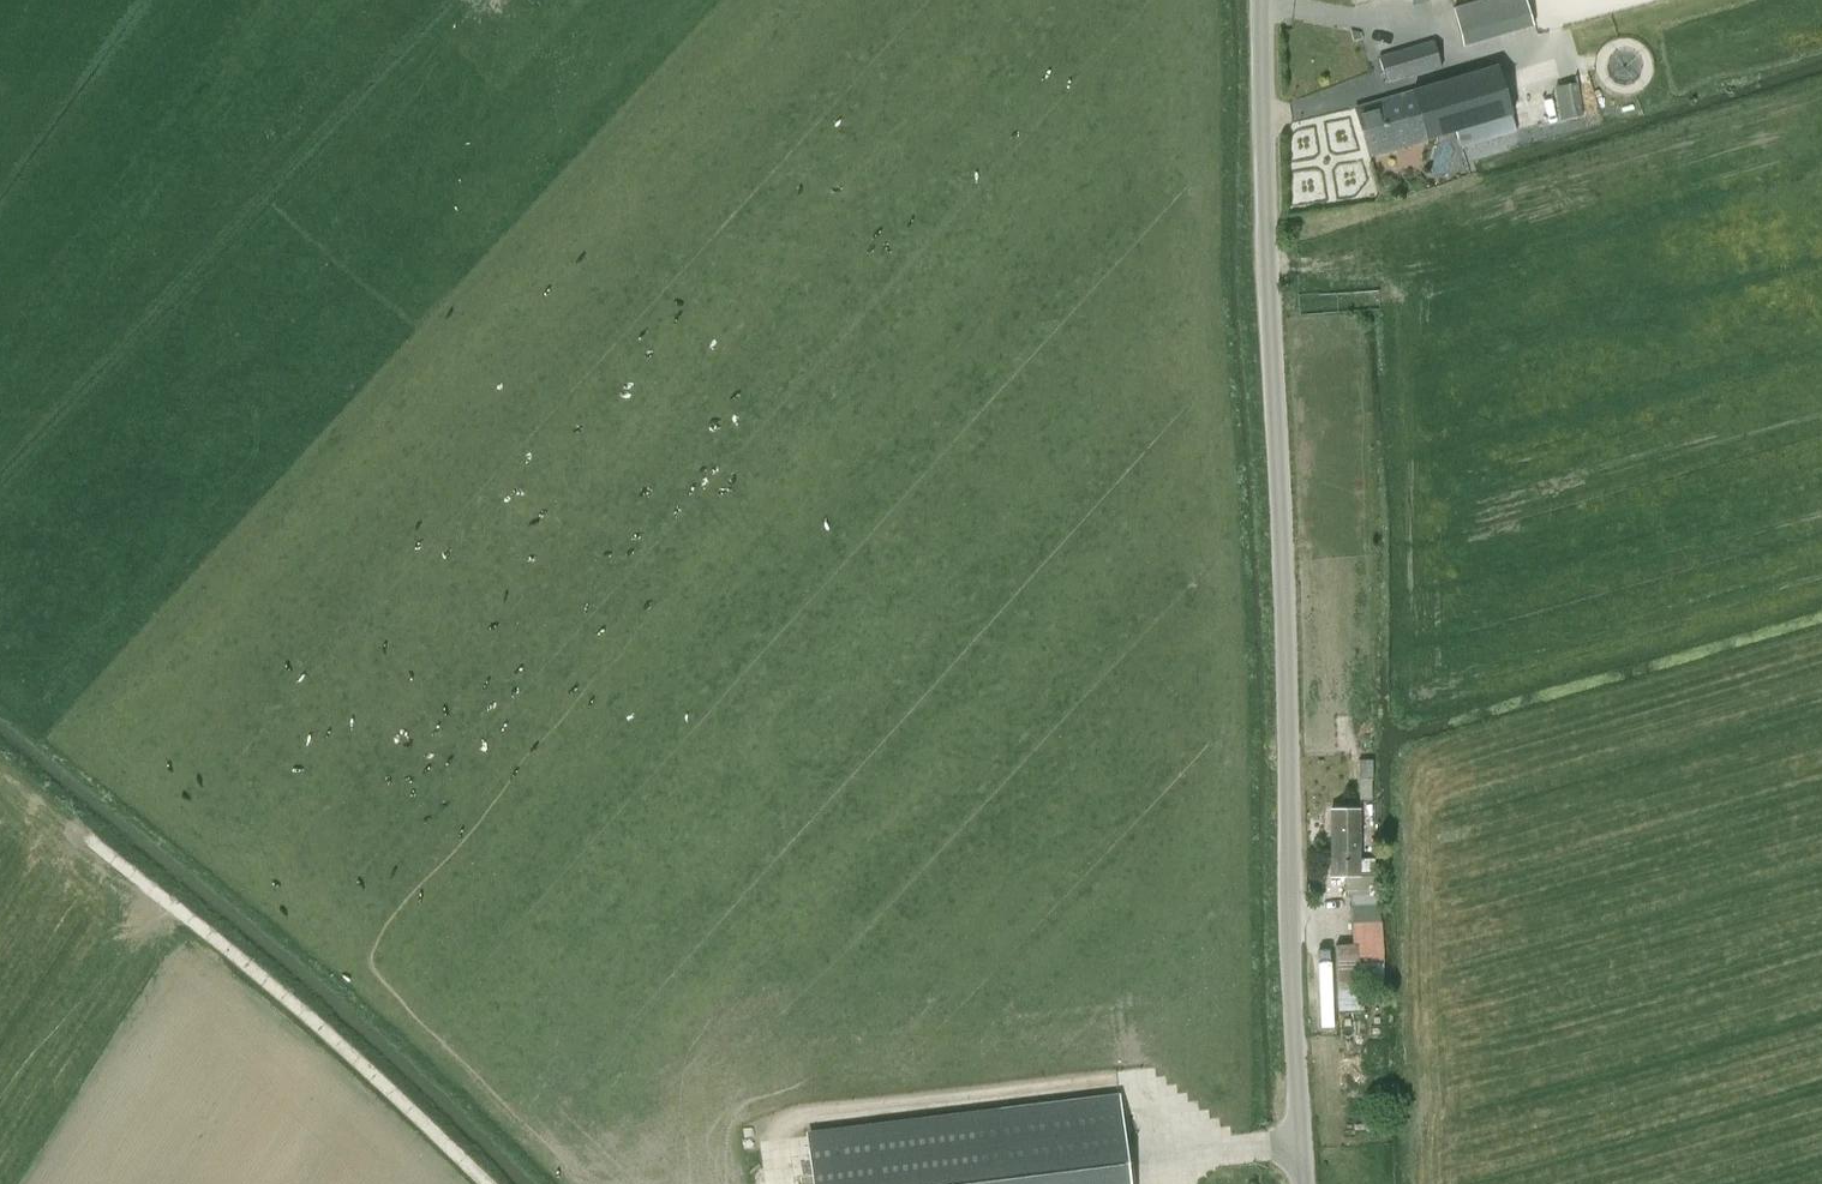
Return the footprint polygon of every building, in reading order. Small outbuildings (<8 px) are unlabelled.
[(1469,44),(1538,23),(1530,0),(1476,0),(1457,6),(1469,44)] [(1442,66),(1434,39),(1379,55),(1387,83),(1442,66)] [(1514,115),(1499,63),(1410,90),(1411,90),(1356,107),(1370,156),(1427,140),(1428,141),(1456,133),(1461,147),(1516,129),(1513,116),(1514,115)] [(1561,120),(1586,114),(1577,81),(1553,87),(1561,120)] [(1372,797),(1371,752),(1372,752),(1372,726),(1351,726),(1351,753),(1359,753),(1359,797),(1372,797)] [(1375,877),(1375,859),(1360,860),(1360,809),(1330,809),(1331,877),(1345,877),(1345,896),(1351,896),(1353,944),(1335,945),(1338,989),(1338,1011),(1358,1009),(1357,989),(1358,989),(1358,984),(1383,983),(1380,894),(1368,895),(1368,891),(1381,890),(1380,877),(1375,877)] [(1320,1027),(1336,1026),(1335,947),(1319,947),(1320,1027)] [(807,1137),(813,1183),(1134,1183),(1122,1100),(807,1137)]
